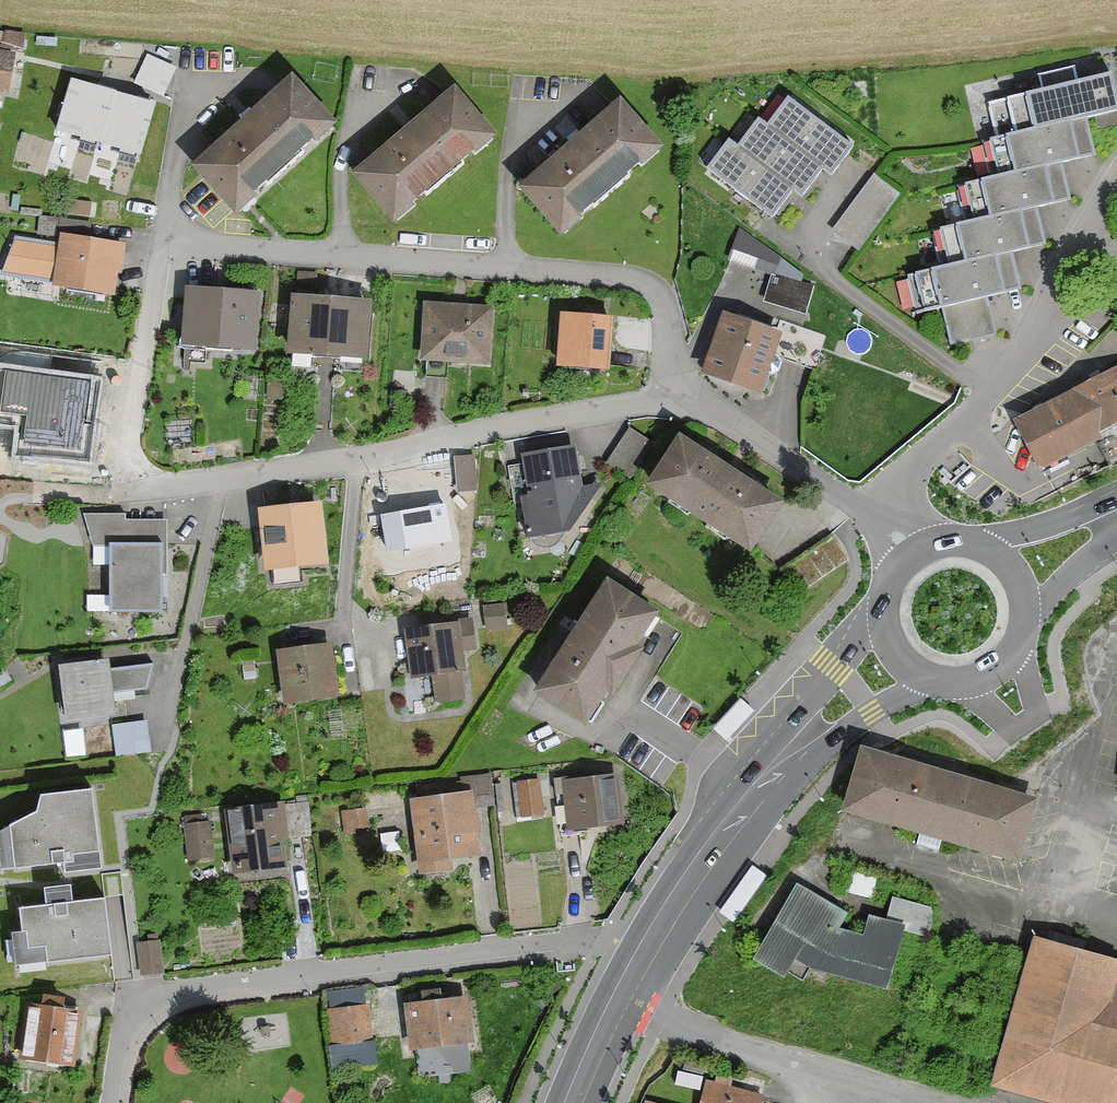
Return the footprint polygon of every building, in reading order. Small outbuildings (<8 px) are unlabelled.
[(4,35),(2,52),(0,52),(0,91),(14,93),(23,38),(4,35)] [(171,70),(146,58),(134,83),(159,95),(171,70)] [(1110,79),(1001,103),(1009,139),(980,146),(987,178),(958,184),(967,224),(936,231),(944,268),(914,275),(924,319),(1007,301),(998,263),(1045,253),(1036,213),(1068,206),(1060,170),(1097,162),(1089,127),(1116,120),(1116,111),(1110,79)] [(194,175),(236,223),(340,133),(298,85),(194,175)] [(149,110),(71,86),(55,136),(133,160),(149,110)] [(345,183),(387,231),(491,141),(449,93),(345,183)] [(858,152),(788,99),(767,126),(757,119),(734,149),(724,141),(699,174),(770,228),(791,200),(800,207),(822,179),(831,187),(858,152)] [(515,197),(557,245),(661,155),(619,107),(515,197)] [(901,192),(875,174),(833,232),(859,250),(901,192)] [(98,208),(72,203),(69,218),(95,223),(98,208)] [(90,224),(70,221),(68,236),(94,240),(96,231),(97,225),(90,224)] [(15,240),(1,278),(52,286),(51,290),(118,301),(126,248),(58,237),(56,247),(15,240)] [(255,357),(259,301),(186,296),(182,352),(255,357)] [(371,310),(295,305),(291,361),(367,366),(371,310)] [(494,314),(425,308),(420,367),(489,373),(494,314)] [(782,342),(724,322),(704,382),(761,402),(782,342)] [(612,327),(560,323),(556,370),(609,374),(612,327)] [(104,378),(0,365),(0,424),(17,426),(14,455),(93,464),(104,378)] [(1012,431),(1039,478),(1104,442),(1101,438),(1116,430),(1116,373),(1012,431)] [(641,442),(630,435),(605,470),(617,478),(641,442)] [(782,507),(678,444),(649,491),(753,554),(782,507)] [(528,545),(572,537),(598,490),(582,493),(575,455),(520,466),(527,502),(520,503),(528,545)] [(472,495),(472,464),(457,464),(458,495),(472,495)] [(434,476),(383,484),(391,532),(442,524),(434,476)] [(319,511),(259,520),(261,528),(268,581),(328,572),(319,511)] [(847,559),(831,536),(787,567),(802,590),(847,559)] [(177,590),(176,540),(118,542),(119,592),(177,590)] [(658,612),(607,578),(533,689),(584,723),(658,612)] [(504,610),(487,611),(489,632),(505,631),(504,610)] [(475,656),(471,625),(404,633),(410,685),(426,683),(429,706),(468,701),(463,658),(475,656)] [(113,661),(153,657),(152,643),(111,647),(113,661)] [(329,653),(280,660),(286,707),(335,700),(329,653)] [(115,686),(154,684),(153,661),(114,662),(115,686)] [(115,717),(108,666),(61,673),(68,724),(115,717)] [(151,755),(146,726),(110,731),(114,761),(136,757),(151,755)] [(843,816),(1019,868),(1038,805),(861,753),(843,816)] [(458,783),(460,795),(411,801),(421,880),(452,876),(451,864),(480,860),(474,811),(493,809),(489,779),(458,783)] [(616,780),(563,786),(569,836),(622,830),(616,780)] [(537,784),(518,787),(523,820),(541,817),(537,784)] [(99,855),(94,796),(31,801),(32,813),(1,827),(5,873),(85,866),(85,857),(99,855)] [(308,806),(229,815),(237,880),(292,873),(288,843),(312,840),(308,806)] [(215,862),(208,823),(182,827),(189,867),(215,862)] [(768,882),(751,870),(722,910),(739,922),(768,882)] [(102,876),(104,897),(123,894),(121,873),(102,876)] [(109,955),(103,899),(72,902),(71,887),(45,889),(46,904),(19,907),(22,932),(13,933),(16,964),(109,955)] [(864,936),(839,930),(847,916),(796,887),(753,965),(784,982),(795,963),(825,979),(888,995),(905,929),(868,919),(864,936)] [(168,974),(165,943),(140,945),(142,976),(168,974)] [(1035,943),(992,1090),(1037,1102),(1116,1102),(1116,966),(1035,943)] [(366,985),(328,986),(329,1000),(367,999),(366,985)] [(468,1001),(402,1012),(410,1056),(475,1045),(468,1001)] [(376,1066),(368,1008),(327,1014),(335,1072),(376,1066)] [(80,1021),(26,1014),(20,1065),(74,1071),(80,1021)] [(705,1083),(701,1102),(762,1102),(763,1097),(705,1083)]
